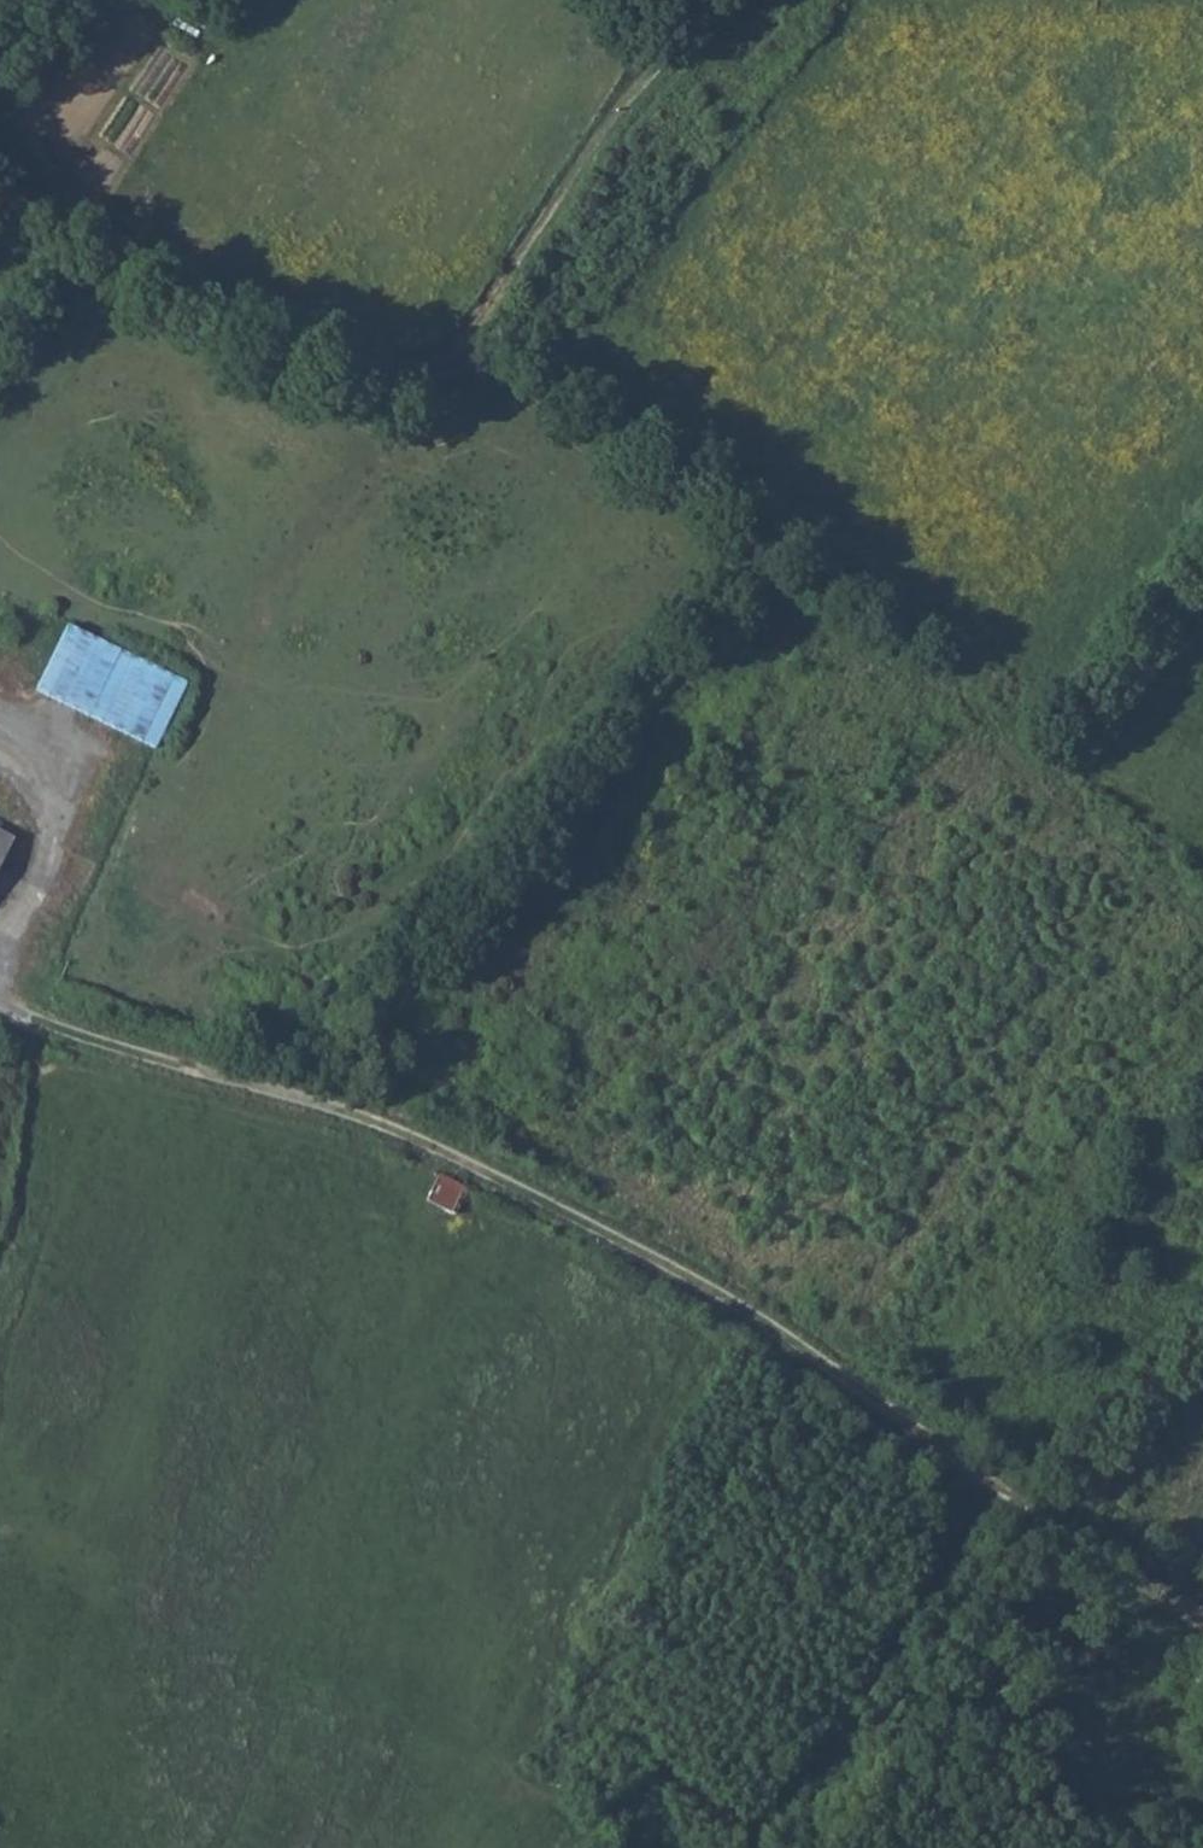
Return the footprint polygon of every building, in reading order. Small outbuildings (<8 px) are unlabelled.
[(11,838),(0,832),(0,858),(11,838)] [(424,1203),(454,1217),(464,1195),(433,1181),(424,1203)]
